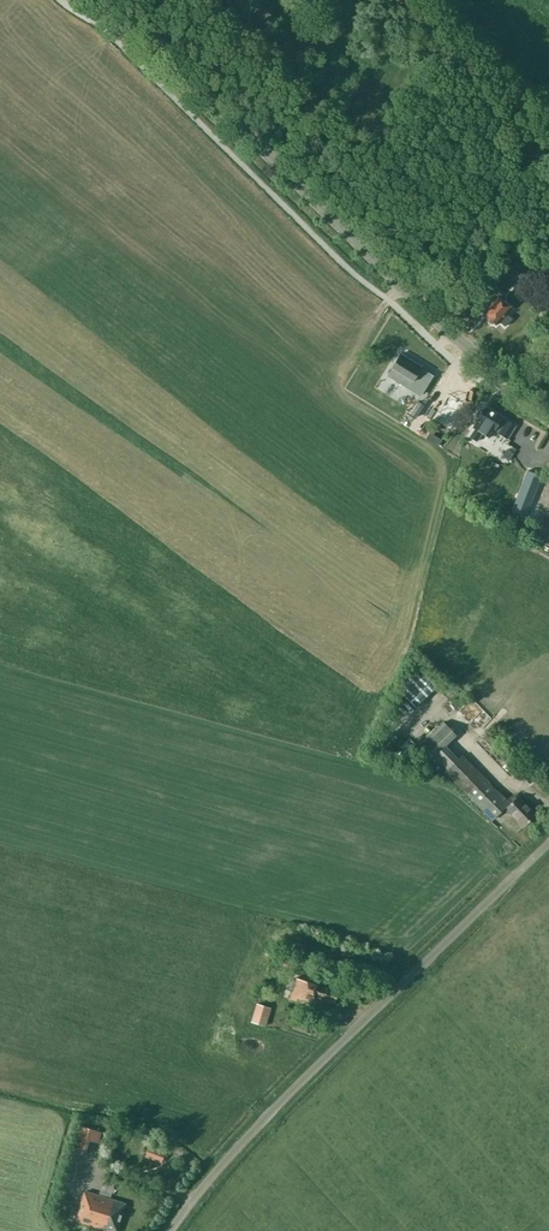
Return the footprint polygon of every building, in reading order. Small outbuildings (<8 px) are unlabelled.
[(511,266),(507,271),(516,278),(520,273),(511,266)] [(496,294),(487,304),(489,306),(483,314),(488,319),(489,321),(491,324),(494,324),(496,325),(499,321),(503,325),(509,319),(505,315),(511,308),(496,294)] [(410,385),(408,387),(416,392),(425,376),(418,372),(422,367),(400,354),(391,368),(393,369),(389,375),(400,382),(402,380),(410,385)] [(418,401),(410,414),(417,419),(419,416),(422,418),(429,408),(425,406),(418,401)] [(502,418),(485,407),(482,412),(479,410),(476,414),(480,416),(475,424),(477,425),(469,436),(477,441),(484,429),(491,434),(494,430),(499,434),(506,439),(515,426),(502,418)] [(511,511),(525,516),(541,476),(527,470),(511,511)] [(451,490),(463,497),(469,485),(457,479),(451,490)] [(394,686),(400,692),(394,697),(409,712),(414,707),(415,708),(436,687),(414,665),(394,686)] [(439,745),(452,731),(443,722),(416,748),(442,775),(445,772),(491,820),(504,807),(505,808),(505,809),(523,827),(536,815),(518,796),(510,803),(509,802),(503,795),(496,789),(462,755),(455,761),(439,745)] [(272,964),(290,969),(292,960),(274,955),(272,964)] [(313,1007),(317,997),(334,1003),(338,992),(296,978),(290,999),(313,1007)] [(250,1022),(265,1026),(270,1008),(256,1004),(250,1022)] [(79,1126),(72,1151),(84,1154),(91,1129),(79,1126)] [(150,1145),(146,1156),(160,1161),(164,1150),(150,1145)] [(77,1222),(109,1230),(117,1230),(125,1203),(85,1192),(83,1201),(82,1201),(77,1222)]
